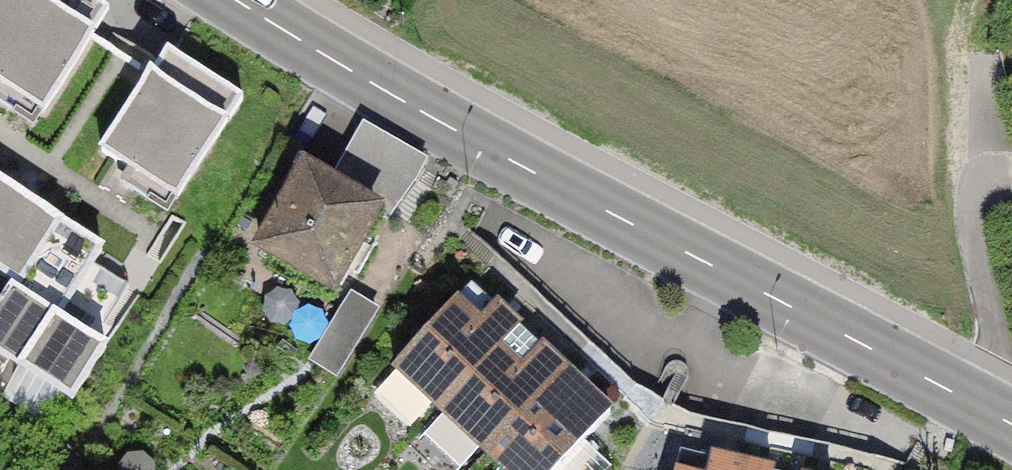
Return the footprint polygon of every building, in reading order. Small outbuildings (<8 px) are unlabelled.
[(82,0),(23,0),(0,35),(0,102),(35,125),(108,17),(82,0)] [(23,0),(0,0),(0,35),(23,0)] [(183,200),(247,105),(170,53),(106,149),(183,200)] [(376,214),(303,174),(259,252),(331,293),(376,214)] [(13,281),(0,302),(0,352),(77,402),(113,346),(65,316),(105,254),(0,186),(0,273),(13,281)] [(516,320),(469,274),(389,357),(437,402),(516,320)] [(353,290),(318,362),(347,376),(382,304),(353,290)] [(564,365),(516,320),(437,402),(484,448),(564,365)] [(564,365),(484,448),(507,469),(553,469),(611,410),(564,365)] [(677,451),(674,469),(739,469),(741,463),(677,451)]
